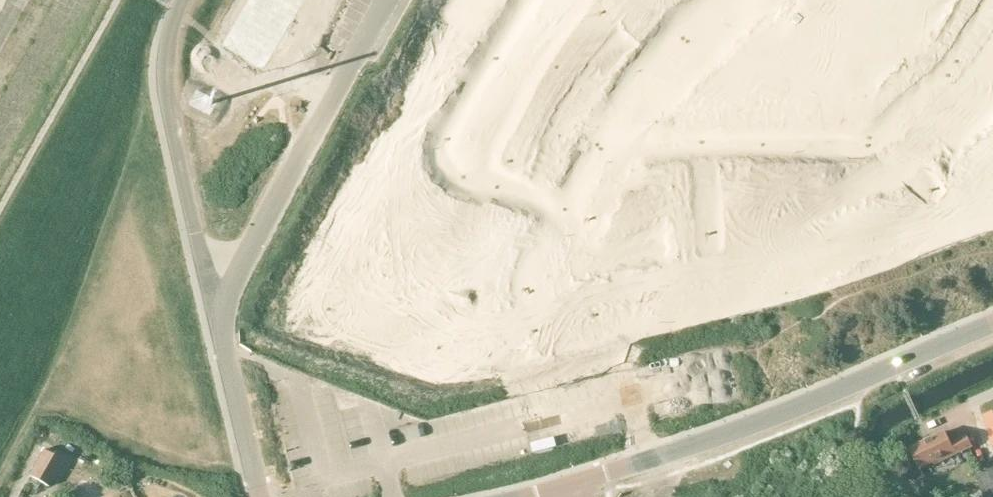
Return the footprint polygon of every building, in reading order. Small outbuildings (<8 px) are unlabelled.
[(452,14),(480,29),(496,0),(459,0),(452,14)] [(537,26),(542,30),(541,30),(560,46),(592,8),(583,0),(565,0),(563,3),(565,5),(553,20),(550,18),(546,22),(542,19),(537,26)] [(600,38),(624,57),(655,19),(632,0),(626,6),(629,11),(611,33),(606,31),(600,38)] [(936,2),(960,23),(975,6),(968,0),(938,0),(936,2)] [(789,4),(771,17),(790,43),(808,29),(789,4)] [(924,17),(909,35),(933,55),(948,38),(924,17)] [(749,34),(731,48),(750,73),(768,59),(749,34)] [(506,80),(502,88),(507,91),(507,92),(528,104),(554,61),(533,49),(527,46),(523,53),(527,56),(524,61),(527,63),(517,80),(514,78),(511,83),(506,80)] [(561,84),(555,91),(579,111),(610,73),(587,53),(581,60),(584,65),(566,87),(561,84)] [(891,55),(877,73),(901,93),(916,76),(891,55)] [(702,74),(687,91),(711,111),(726,94),(702,74)] [(981,90),(986,94),(992,99),(992,83),(991,86),(986,83),(981,90)] [(942,114),(934,119),(938,125),(937,125),(950,146),(992,120),(980,99),(976,94),(969,98),(971,103),(966,106),(968,109),(951,119),(950,116),(945,119),(942,114)] [(474,133),(470,141),(475,144),(475,145),(496,157),(522,114),(501,102),(495,99),(491,106),(495,109),(492,114),(495,116),(485,133),(482,131),(479,136),(474,133)] [(796,103),(773,103),(773,135),(796,135),(796,103)] [(823,103),(823,135),(846,135),(846,104),(823,103)] [(534,150),(530,158),(557,171),(579,127),(551,114),(548,121),(552,125),(539,151),(534,150)] [(932,129),(909,145),(928,173),(951,158),(932,129)] [(721,167),(711,190),(758,209),(767,186),(769,180),(761,177),(759,182),(753,179),(752,182),(734,175),(735,172),(730,170),(732,164),(724,161),(721,167)] [(626,165),(596,183),(611,207),(640,189),(626,165)] [(675,190),(663,191),(665,223),(685,222),(684,206),(692,206),(700,205),(699,173),(690,173),(678,180),(683,190),(675,190)] [(773,186),(771,210),(820,216),(823,192),(823,185),(815,184),(814,189),(808,189),(808,192),(788,190),(789,187),(783,186),(783,181),(774,180),(774,186),(773,186)] [(982,205),(990,232),(992,231),(992,202),(982,205)] [(494,205),(486,231),(519,241),(527,214),(494,205)] [(918,207),(903,207),(903,245),(959,245),(959,210),(943,210),(943,223),(918,223),(918,207)] [(589,237),(575,241),(584,277),(639,263),(630,229),(614,233),(617,246),(593,252),(589,237)] [(488,250),(455,253),(458,287),(504,283),(503,265),(490,267),(488,250)] [(806,250),(778,252),(781,286),(808,284),(806,250)] [(707,251),(705,286),(752,289),(753,271),(740,270),(741,253),(707,251)] [(679,274),(652,282),(662,315),(689,307),(679,274)] [(984,415),(992,444),(992,412),(984,415)] [(934,462),(935,464),(973,446),(968,435),(952,442),(947,431),(911,448),(921,469),(934,462)] [(64,462),(45,451),(30,477),(49,488),(64,462)] [(992,496),(992,462),(974,468),(984,496),(991,496),(992,496)]
